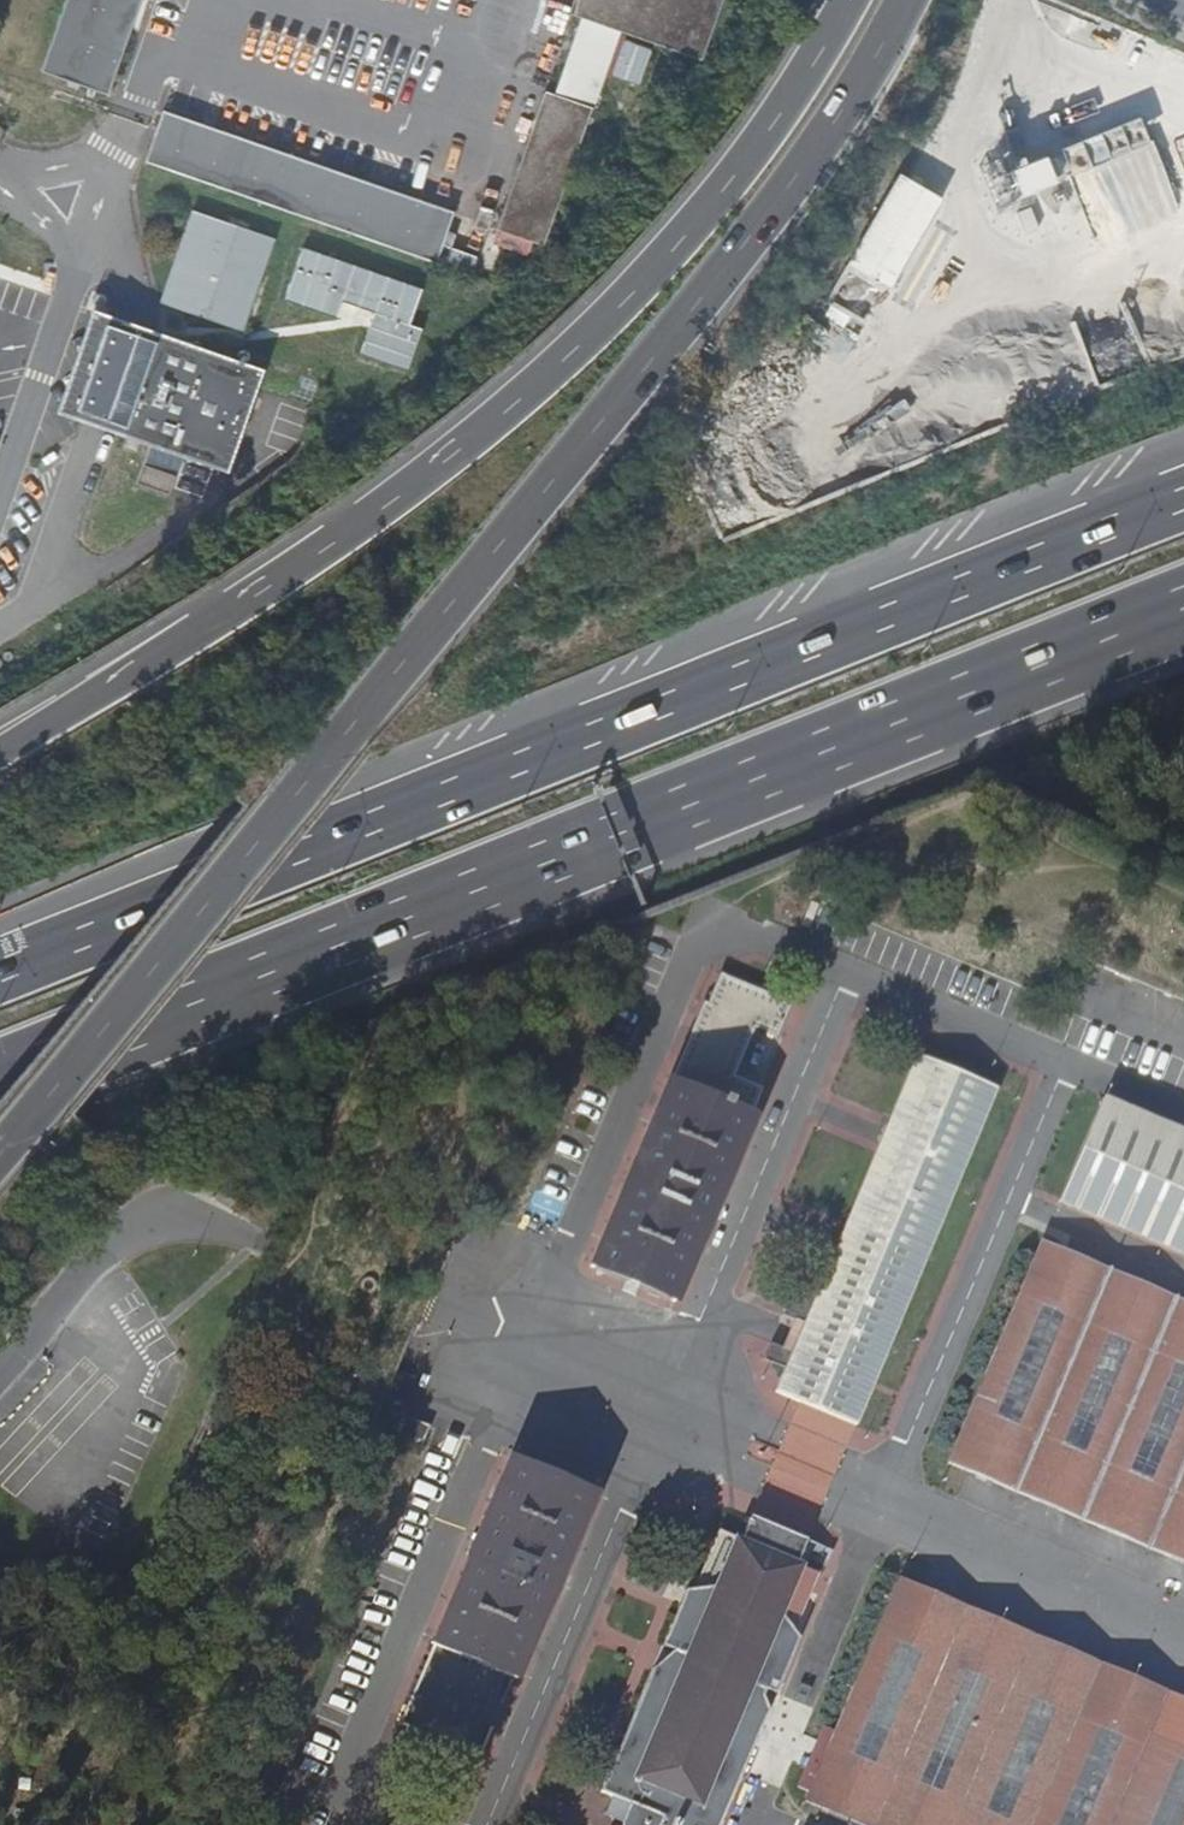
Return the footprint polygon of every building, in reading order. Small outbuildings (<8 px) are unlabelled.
[(43,67),(112,91),(144,0),(66,0),(43,67)] [(566,12),(690,57),(710,0),(570,0),(566,12)] [(611,38),(579,27),(553,96),(585,108),(611,38)] [(653,47),(625,37),(611,80),(639,89),(653,47)] [(583,111),(538,94),(488,232),(532,247),(583,111)] [(441,211),(153,113),(135,162),(425,262),(441,211)] [(1151,118),(1067,144),(1079,183),(1079,182),(1097,238),(1180,212),(1151,118)] [(1017,176),(992,186),(1004,214),(1031,203),(1028,196),(1071,179),(1060,152),(1015,170),(1017,176)] [(850,268),(894,292),(947,195),(902,171),(850,268)] [(282,241),(194,210),(162,303),(250,333),(282,241)] [(790,1006),(723,976),(710,1005),(705,1004),(671,1084),(666,1083),(592,1266),(677,1303),(756,1119),(752,1116),(763,1090),(737,1077),(742,1062),(764,1071),(790,1006)] [(1004,1094),(925,1061),(819,1302),(798,1293),(785,1321),(804,1329),(794,1356),(772,1348),(766,1364),(786,1373),(776,1396),(857,1429),(1004,1094)] [(1107,1101),(1062,1203),(1183,1254),(1183,1134),(1107,1101)] [(1042,1243),(949,1465),(1183,1563),(1183,1303),(1042,1243)] [(395,1411),(380,1405),(374,1421),(388,1427),(395,1411)] [(400,1724),(414,1730),(437,1740),(459,1688),(437,1677),(448,1652),(516,1680),(593,1496),(508,1459),(430,1644),(434,1646),(400,1724)] [(695,1577),(690,1578),(679,1602),(666,1631),(677,1637),(671,1654),(662,1651),(657,1656),(595,1800),(606,1805),(599,1824),(600,1824),(721,1824),(765,1719),(759,1706),(763,1699),(774,1703),(792,1659),(796,1649),(789,1638),(791,1632),(815,1575),(792,1565),(802,1539),(747,1516),(737,1538),(718,1529),(695,1577)] [(900,1581),(807,1802),(861,1824),(1183,1824),(1183,1702),(900,1581)]
